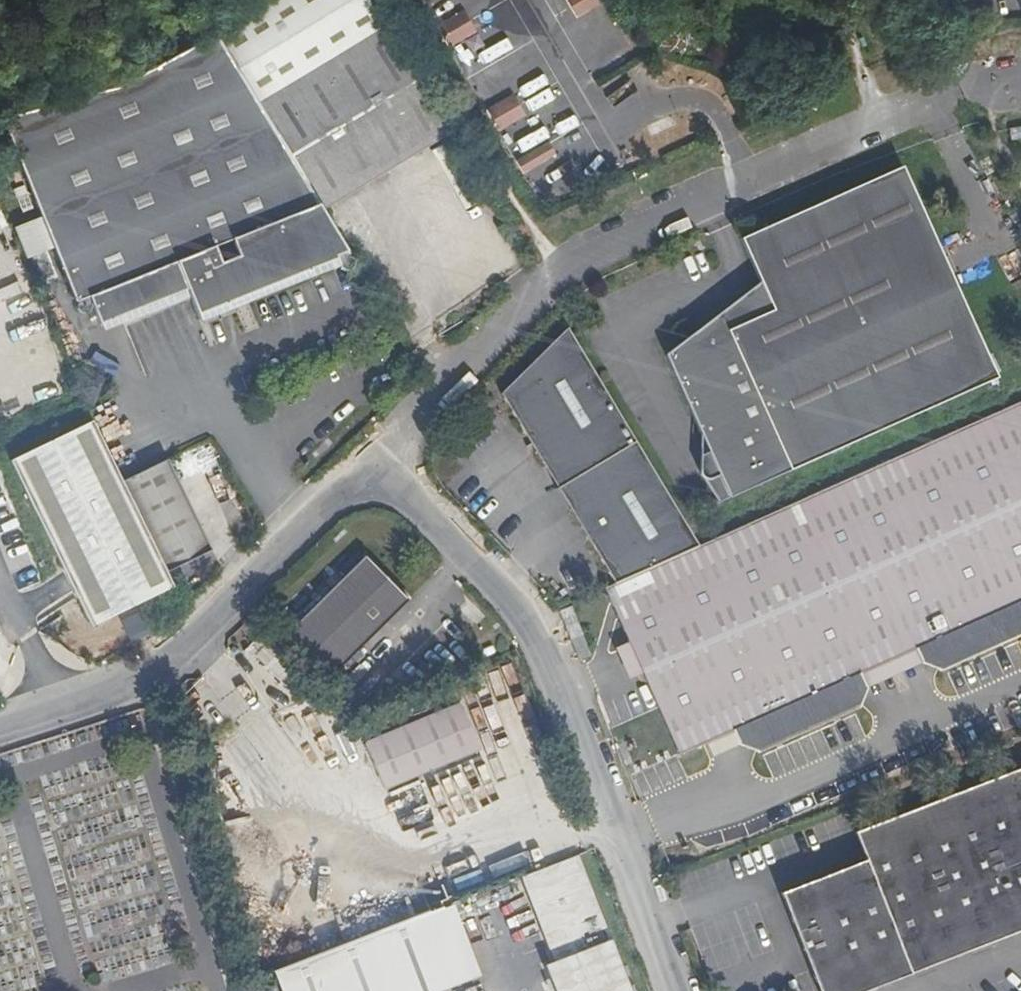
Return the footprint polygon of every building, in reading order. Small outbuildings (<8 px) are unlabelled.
[(392,28),(387,30),(368,0),(281,0),(217,39),(326,212),(456,133),(392,28)] [(577,17),(604,2),(603,0),(567,0),(577,17)] [(464,10),(437,25),(449,46),(476,31),(464,10)] [(216,217),(258,296),(354,257),(326,212),(217,39),(216,38),(115,87),(191,230),(216,217)] [(257,297),(258,296),(216,217),(191,230),(115,87),(39,110),(3,117),(43,215),(55,245),(78,300),(89,295),(101,323),(188,287),(200,319),(229,307),(229,305),(255,293),(257,297)] [(512,95),(486,110),(498,131),(525,116),(512,95)] [(1007,131),(1009,142),(1020,141),(1020,129),(1007,131)] [(549,142),(516,161),(522,173),(555,153),(549,142)] [(943,236),(910,163),(896,168),(747,234),(766,277),(780,307),(713,337),(715,340),(705,344),(699,328),(670,350),(723,470),(710,476),(728,498),(1004,374),(962,281),(917,302),(897,257),(943,236)] [(55,245),(43,215),(14,225),(27,256),(55,245)] [(962,281),(943,236),(897,257),(917,302),(962,281)] [(780,307),(766,277),(699,328),(705,344),(715,340),(713,337),(780,307)] [(621,579),(705,542),(573,323),(506,391),(621,579)] [(705,542),(621,579),(615,582),(633,624),(645,652),(663,693),(668,705),(682,737),(710,724),(736,714),(742,727),(764,735),(864,692),(873,670),(866,658),(923,632),(928,646),(949,654),(1020,623),(1020,401),(705,542)] [(150,605),(180,590),(173,575),(126,483),(96,423),(17,463),(102,629),(135,612),(150,605)] [(126,483),(173,575),(219,551),(173,461),(126,483)] [(284,640),(311,663),(332,681),(350,661),(410,594),(363,552),(284,640)] [(567,603),(582,641),(593,635),(578,599),(567,603)] [(156,616),(150,605),(135,612),(141,623),(156,616)] [(645,652),(633,624),(619,629),(632,658),(645,652)] [(873,670),(928,646),(923,632),(866,658),(873,670)] [(659,708),(668,705),(663,693),(655,697),(659,708)] [(465,701),(370,742),(389,790),(484,750),(465,701)] [(716,739),(742,727),(736,714),(710,724),(716,739)] [(857,835),(867,863),(782,896),(817,990),(877,990),(1020,938),(1020,774),(857,835)] [(604,888),(589,849),(532,872),(547,910),(604,888)] [(604,888),(547,910),(565,957),(557,960),(569,990),(635,990),(643,988),(604,888)] [(458,985),(445,950),(468,941),(453,904),(437,910),(284,972),(292,990),(443,990),(458,985)] [(445,950),(458,985),(482,975),(468,941),(445,950)]
